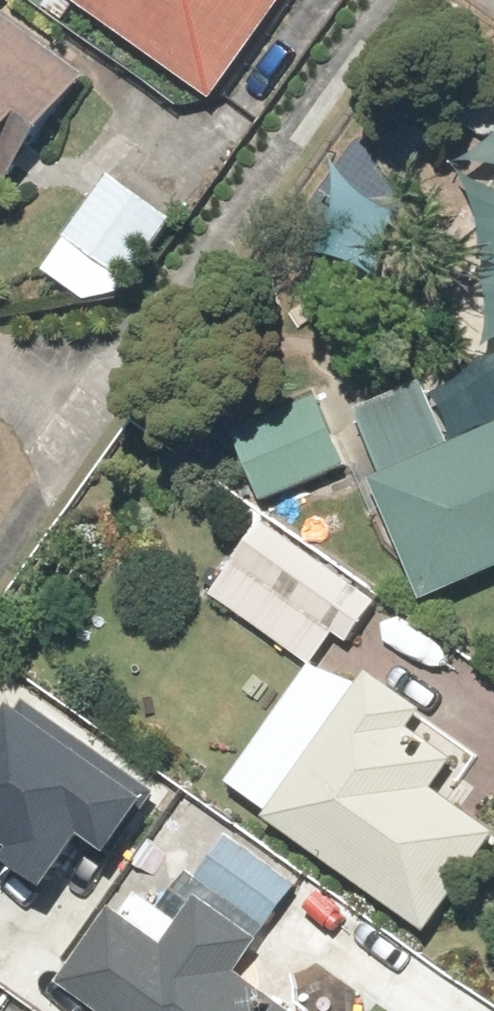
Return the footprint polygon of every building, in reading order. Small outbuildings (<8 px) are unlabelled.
[(210,107),(288,0),(62,0),(210,107)] [(1,152),(19,165),(83,74),(0,16),(0,154),(1,152)] [(86,308),(111,303),(171,230),(117,185),(44,275),(86,308)] [(316,402),(226,439),(253,506),(344,470),(316,402)] [(374,484),(430,616),(493,589),(493,433),(374,484)] [(264,526),(211,598),(312,671),(334,640),(346,648),(376,607),(264,526)] [(264,827),(427,943),(493,848),(493,839),(445,805),(478,758),(369,680),(354,702),(314,674),(231,791),(270,818),(264,827)] [(4,869),(47,899),(81,850),(108,868),(152,805),(19,714),(0,742),(0,876),(4,869)] [(230,838),(194,886),(262,936),(298,888),(230,838)] [(238,976),(259,947),(199,903),(181,929),(131,893),(61,989),(91,1010),(286,1010),(238,976)]
